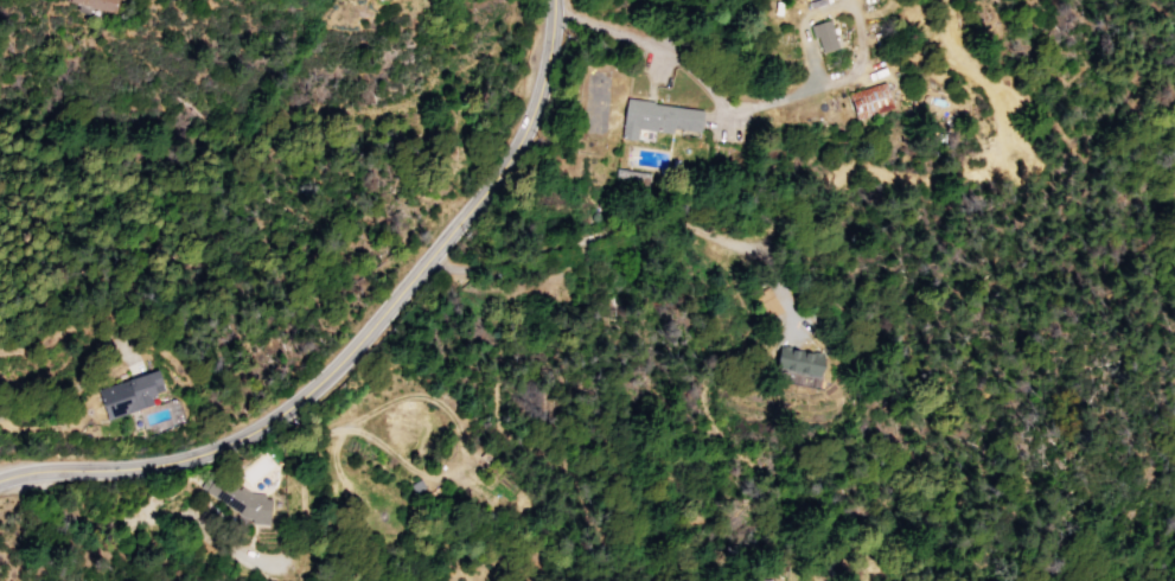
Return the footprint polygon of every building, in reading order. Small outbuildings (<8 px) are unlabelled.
[(74,2),(120,15),(124,0),(74,0),(74,2)] [(807,24),(815,50),(832,45),(825,19),(807,24)] [(838,94),(847,119),(882,108),(874,82),(838,94)] [(619,96),(612,136),(628,140),(632,121),(694,132),(698,109),(619,96)] [(744,297),(755,322),(776,313),(766,288),(744,297)] [(758,369),(762,344),(812,353),(807,378),(758,369)] [(98,390),(109,421),(159,404),(155,391),(167,388),(161,370),(98,390)] [(221,471),(205,494),(248,521),(274,524),(277,494),(255,491),(221,471)]
